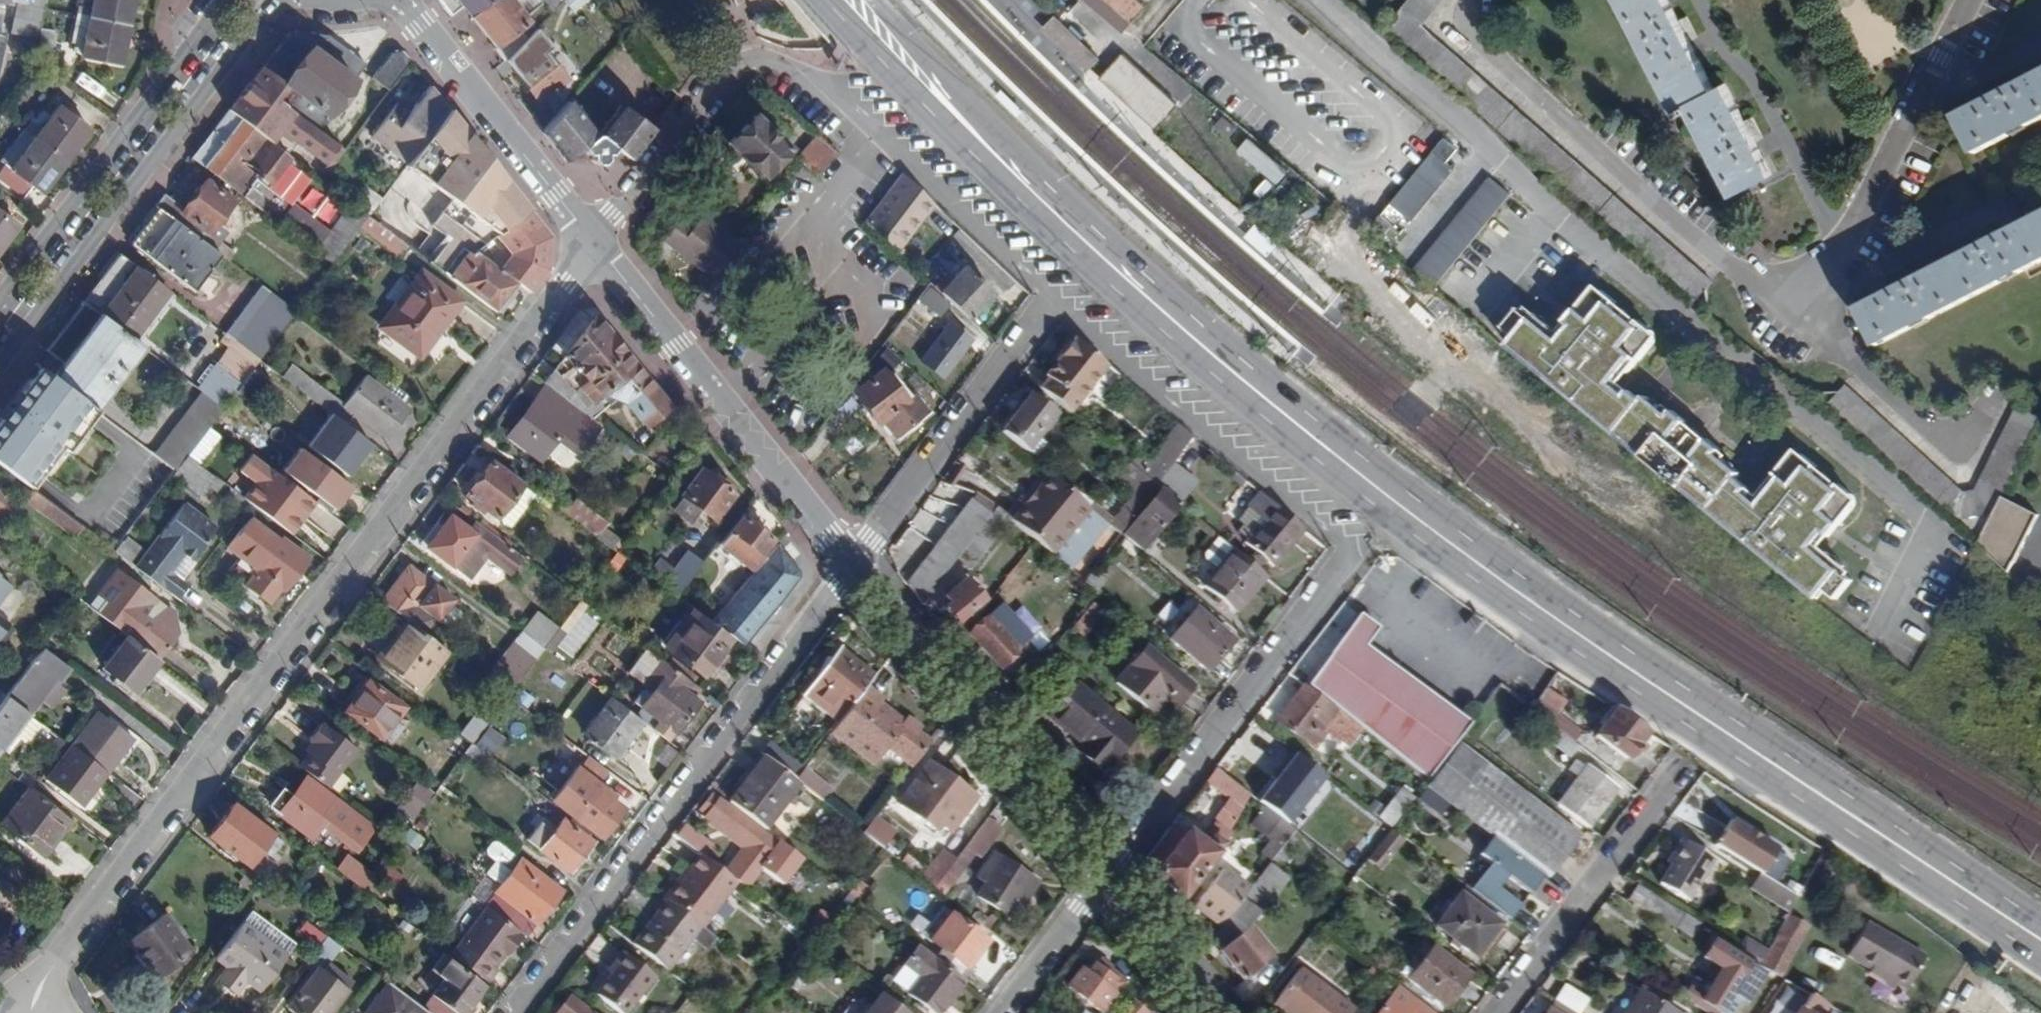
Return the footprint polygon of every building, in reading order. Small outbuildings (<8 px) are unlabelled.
[(46,9),(48,0),(31,0),(30,5),(18,2),(14,18),(40,24),(44,9),(46,9)] [(128,27),(134,0),(80,0),(76,16),(128,27)] [(449,16),(461,7),(470,17),(491,0),(436,0),(449,16)] [(552,11),(562,0),(491,0),(470,17),(495,48),(493,49),(503,61),(506,59),(525,38),(534,29),(524,17),(541,4),(552,11)] [(1144,6),(1137,0),(1088,0),(1123,30),(1144,6)] [(1714,89),(1669,0),(1626,0),(1683,113),(1695,107),(1738,191),(1773,173),(1726,83),(1714,89)] [(1089,68),(1099,58),(1063,23),(1053,14),(1048,19),(1043,25),(1053,34),(1089,68)] [(82,57),(121,64),(128,27),(76,16),(71,43),(74,44),(73,49),(83,51),(82,57)] [(11,34),(37,39),(40,24),(14,18),(11,34)] [(283,106),(317,131),(329,114),(365,64),(323,34),(314,34),(282,34),(258,66),(263,69),(294,91),(283,106)] [(541,101),(566,80),(541,50),(538,53),(525,38),(506,59),(541,101)] [(63,53),(55,49),(56,42),(40,39),(36,54),(36,58),(58,74),(63,53)] [(371,77),(389,90),(410,63),(399,50),(389,53),(371,77)] [(1156,129),(1177,105),(1122,55),(1101,78),(1156,129)] [(339,148),(317,131),(283,106),(294,91),(263,69),(258,66),(226,109),(290,157),(298,145),(325,165),(339,148)] [(1975,153),(2040,119),(2040,76),(1958,119),(1975,153)] [(410,113),(396,103),(372,136),(408,163),(433,130),(448,111),(429,87),(410,113)] [(616,148),(630,158),(653,128),(622,105),(600,135),(595,136),(568,102),(542,131),(566,161),(581,148),(586,154),(591,153),(592,159),(596,164),(602,163),(607,159),(606,154),(611,154),(616,148)] [(24,129),(67,161),(90,130),(59,106),(51,116),(41,129),(30,121),(24,129)] [(30,121),(41,129),(51,116),(40,108),(30,121)] [(259,177),(270,184),(290,157),(226,109),(190,157),(269,217),(272,213),(278,217),(284,209),(278,205),(281,200),(256,182),(259,177)] [(408,163),(405,166),(418,176),(458,124),(448,111),(433,130),(408,163)] [(343,151),(356,134),(329,114),(317,131),(343,151)] [(763,178),(790,148),(753,114),(727,143),(763,178)] [(1229,138),(1238,128),(1223,117),(1215,126),(1229,138)] [(458,124),(418,176),(449,199),(429,225),(447,238),(430,263),(448,276),(466,252),(469,255),(496,235),(517,219),(528,210),(475,145),(466,138),(468,135),(467,135),(466,136),(456,128),(459,124),(458,124)] [(459,124),(456,128),(466,136),(467,135),(459,124)] [(43,193),(67,161),(24,129),(18,137),(28,146),(11,169),(6,166),(0,173),(0,180),(25,199),(34,187),(43,193)] [(468,135),(466,138),(475,145),(468,135)] [(797,159),(815,176),(836,152),(817,136),(797,159)] [(11,169),(28,146),(18,137),(0,160),(0,161),(6,166),(11,169)] [(1390,202),(1411,220),(1455,168),(1447,161),(1457,149),(1444,138),(1390,202)] [(1280,183),(1290,172),(1251,140),(1241,151),(1280,183)] [(915,227),(910,223),(927,199),(901,175),(865,223),(896,252),(915,227)] [(1414,271),(1434,288),(1511,194),(1490,177),(1414,271)] [(167,215),(202,242),(232,200),(206,181),(184,209),(163,193),(153,206),(156,207),(167,215)] [(357,199),(372,210),(381,198),(365,187),(357,199)] [(910,223),(915,227),(932,204),(927,199),(910,223)] [(315,251),(332,263),(358,229),(368,216),(351,203),(315,251)] [(215,283),(203,275),(219,254),(202,242),(167,215),(156,207),(143,226),(139,224),(126,241),(191,290),(194,286),(206,295),(215,283)] [(528,210),(517,219),(496,235),(510,255),(509,258),(501,252),(493,266),(530,293),(550,267),(551,239),(528,210)] [(18,225),(0,212),(0,250),(18,225)] [(1367,227),(1381,239),(1393,225),(1380,213),(1367,227)] [(664,241),(713,278),(739,243),(700,214),(694,223),(682,215),(664,241)] [(390,252),(399,240),(368,216),(358,229),(390,252)] [(1877,345),(2040,262),(2040,219),(1860,311),(1877,345)] [(501,310),(516,290),(469,255),(466,252),(448,276),(494,311),(497,307),(501,310)] [(84,303),(133,340),(168,293),(117,254),(81,301),(84,303)] [(989,295),(992,292),(964,267),(952,280),(949,277),(938,290),(979,329),(1001,306),(989,295)] [(380,328),(420,357),(461,302),(421,273),(380,328)] [(227,333),(260,358),(295,312),(262,286),(227,333)] [(940,317),(949,305),(930,289),(922,300),(940,317)] [(1633,357),(1638,361),(1657,337),(1639,322),(1635,326),(1612,308),(1616,303),(1600,290),(1592,293),(1577,311),(1590,322),(1588,326),(1591,329),(1584,336),(1573,327),(1559,343),(1547,333),(1531,320),(1520,311),(1506,328),(1516,338),(1509,347),(1818,597),(1825,589),(1836,597),(1850,579),(1840,571),(1824,558),(1811,547),(1823,532),(1812,523),(1818,515),(1821,517),(1824,514),(1839,525),(1857,501),(1839,485),(1835,490),(1812,471),(1816,466),(1800,453),(1791,456),(1777,474),(1782,478),(1772,491),(1760,506),(1745,494),(1731,483),(1736,478),(1740,474),(1716,455),(1721,450),(1708,440),(1704,445),(1692,436),(1687,443),(1676,434),(1681,427),(1685,422),(1674,413),(1670,417),(1646,399),(1643,402),(1639,407),(1626,397),(1610,384),(1623,369),(1633,357)] [(59,383),(96,410),(142,347),(133,340),(84,303),(47,351),(64,364),(70,369),(59,383)] [(647,426),(670,407),(595,317),(592,319),(581,311),(577,311),(550,347),(563,356),(543,382),(548,386),(593,418),(620,396),(647,426)] [(1591,329),(1588,326),(1590,322),(1577,311),(1568,323),(1573,327),(1584,336),(1591,329)] [(1547,333),(1551,328),(1535,316),(1531,320),(1547,333)] [(945,377),(972,342),(949,324),(922,360),(945,377)] [(1046,395),(1070,414),(1107,367),(1073,339),(1045,375),(1049,379),(1055,383),(1046,395)] [(201,391),(222,408),(258,361),(233,341),(197,388),(201,391)] [(892,372),(901,363),(885,348),(876,358),(892,372)] [(1623,369),(1628,373),(1638,361),(1633,357),(1623,369)] [(54,379),(59,383),(70,369),(64,364),(54,379)] [(366,376),(344,404),(292,365),(282,379),(326,411),(345,426),(354,414),(387,438),(411,409),(400,402),(407,394),(377,372),(372,380),(366,376)] [(39,366),(0,417),(0,468),(28,489),(60,447),(65,451),(96,410),(39,366)] [(897,434),(913,421),(901,406),(908,400),(883,370),(855,393),(879,422),(884,418),(897,434)] [(1040,390),(1046,395),(1055,383),(1049,379),(1040,390)] [(578,455),(598,428),(589,421),(593,418),(548,386),(512,436),(539,456),(543,450),(563,464),(567,465),(571,463),(578,455)] [(1966,492),(1847,386),(1828,406),(1978,544),(2002,496),(2040,422),(2040,419),(2017,407),(1977,490),(1966,492)] [(186,456),(207,429),(222,408),(201,391),(153,454),(175,470),(186,456)] [(1639,407),(1643,402),(1630,392),(1626,397),(1639,407)] [(1044,429),(1049,432),(1056,423),(1052,420),(1055,415),(1032,395),(1002,433),(1035,459),(1046,445),(1037,438),(1044,429)] [(913,421),(925,412),(913,397),(908,400),(901,406),(913,421)] [(345,426),(326,411),(303,441),(347,475),(370,446),(345,426)] [(1158,486),(1168,471),(1193,439),(1179,427),(1149,468),(1143,463),(1138,469),(1146,476),(1158,486)] [(1676,434),(1687,443),(1692,436),(1681,427),(1676,434)] [(186,456),(198,465),(219,437),(207,429),(186,456)] [(330,511),(349,486),(298,447),(279,472),(314,499),(330,511)] [(289,531),(314,499),(279,472),(250,449),(233,471),(250,485),(242,495),(252,502),(289,531)] [(210,486),(215,478),(198,465),(186,456),(175,470),(173,473),(203,494),(210,486)] [(465,494),(498,518),(523,484),(491,461),(465,494)] [(1119,480),(1134,492),(1146,476),(1138,469),(1131,464),(1119,480)] [(682,494),(715,520),(735,494),(701,468),(682,494)] [(1180,504),(1191,490),(1168,471),(1158,486),(1180,504)] [(199,499),(203,494),(173,473),(170,478),(199,499)] [(1767,486),(1772,491),(1782,478),(1777,474),(1767,486)] [(1013,522),(1068,568),(1105,521),(1050,476),(1013,522)] [(1110,525),(1121,534),(1158,486),(1146,476),(1134,492),(1110,525)] [(210,486),(217,490),(222,483),(215,478),(210,486)] [(1731,483),(1745,494),(1749,489),(1736,478),(1731,483)] [(3,528),(20,504),(0,489),(0,526),(3,528)] [(76,536),(82,527),(31,489),(28,492),(24,489),(20,495),(76,536)] [(1153,525),(1160,530),(1179,505),(1161,491),(1130,529),(1142,538),(1153,525)] [(244,512),(252,502),(242,495),(234,492),(227,500),(244,512)] [(908,586),(922,604),(956,560),(996,508),(979,494),(908,586)] [(1244,542),(1274,566),(1303,531),(1260,494),(1238,521),(1245,527),(1240,533),(1247,538),(1244,542)] [(2002,496),(1978,544),(2009,572),(2039,515),(2002,496)] [(565,512),(596,535),(605,523),(573,500),(565,512)] [(180,579),(170,572),(180,559),(178,557),(181,553),(190,559),(213,528),(181,505),(134,566),(169,593),(180,579)] [(956,560),(970,570),(1009,519),(996,508),(956,560)] [(1823,532),(1829,537),(1839,525),(1824,514),(1821,517),(1818,515),(1812,523),(1823,532)] [(765,557),(760,554),(771,538),(742,516),(721,544),(754,569),(765,557)] [(510,573),(523,556),(476,521),(470,530),(450,517),(426,548),(469,579),(486,555),(510,573)] [(285,590),(310,557),(282,537),(280,540),(250,518),(228,547),(257,569),(246,584),(270,602),(282,588),(285,590)] [(638,567),(678,596),(719,541),(691,518),(655,566),(644,559),(638,567)] [(1137,547),(1142,551),(1160,530),(1153,525),(1142,538),(1130,529),(1126,535),(1138,545),(1137,547)] [(895,547),(910,556),(930,529),(909,528),(895,547)] [(130,563),(137,552),(122,541),(114,551),(130,563)] [(733,637),(745,646),(801,577),(801,569),(777,542),(765,557),(754,569),(712,621),(733,637)] [(1235,548),(1203,586),(1235,613),(1267,575),(1235,548)] [(1840,571),(1844,566),(1827,553),(1824,558),(1840,571)] [(408,621),(426,634),(437,618),(440,620),(455,600),(407,567),(381,601),(408,621)] [(172,638),(171,630),(159,621),(151,622),(144,617),(158,599),(118,571),(89,609),(126,637),(159,661),(170,646),(167,644),(172,638)] [(1085,582),(1096,591),(1105,579),(1093,571),(1085,582)] [(9,586),(0,579),(0,598),(9,586)] [(176,598),(187,584),(180,579),(169,593),(176,598)] [(571,592),(581,599),(591,586),(581,579),(571,592)] [(944,609),(957,624),(982,603),(964,581),(944,598),(949,604),(944,609)] [(170,646),(179,635),(158,599),(144,617),(151,622),(159,621),(171,630),(172,638),(167,644),(170,646)] [(1072,630),(1083,638),(1102,612),(1091,604),(1072,630)] [(1011,676),(1027,661),(992,623),(1002,614),(995,607),(984,616),(987,618),(968,636),(999,669),(1001,667),(1011,676)] [(670,651),(704,676),(733,637),(712,621),(695,609),(682,626),(686,629),(670,651)] [(1172,639),(1210,672),(1235,641),(1198,609),(1172,639)] [(576,611),(557,648),(575,657),(594,620),(576,611)] [(1027,661),(1037,651),(1002,614),(992,623),(1027,661)] [(1304,685),(1426,779),(1468,725),(1364,645),(1377,628),(1359,614),(1304,685)] [(10,625),(0,617),(0,637),(10,625)] [(379,660),(420,690),(449,652),(426,634),(408,621),(379,660)] [(536,641),(545,647),(559,628),(550,622),(536,641)] [(666,648),(670,651),(686,629),(682,626),(666,648)] [(485,678),(508,696),(545,647),(536,641),(522,630),(485,678)] [(135,692),(159,661),(126,637),(103,668),(135,692)] [(803,697),(838,724),(866,687),(876,673),(841,647),(803,697)] [(56,678),(60,681),(69,669),(41,648),(5,695),(30,714),(56,678)] [(1177,705),(1192,686),(1146,648),(1117,683),(1155,713),(1168,698),(1177,705)] [(641,706),(676,731),(699,701),(690,694),(697,686),(662,660),(644,684),(652,691),(641,706)] [(384,736),(395,721),(406,707),(368,679),(344,711),(382,738),(384,736)] [(1103,773),(1137,733),(1077,684),(1049,719),(1080,744),(1077,749),(1103,773)] [(1329,732),(1341,740),(1354,724),(1304,685),(1277,721),(1315,750),(1329,732)] [(913,766),(931,743),(880,703),(882,699),(866,687),(838,724),(833,731),(875,764),(888,747),(913,766)] [(5,747),(29,716),(30,714),(5,695),(0,702),(0,753),(5,747)] [(586,736),(616,758),(643,720),(613,697),(586,736)] [(1563,733),(1567,736),(1574,727),(1542,702),(1535,711),(1563,733)] [(1628,759),(1649,732),(1612,707),(1599,724),(1604,727),(1597,736),(1628,759)] [(108,772),(133,739),(98,712),(72,746),(108,772)] [(470,713),(457,733),(471,742),(483,722),(470,713)] [(23,741),(30,739),(41,725),(29,716),(5,747),(10,751),(19,739),(23,741)] [(384,736),(392,742),(403,726),(395,721),(384,736)] [(298,765),(327,785),(355,747),(320,722),(308,739),(310,740),(314,743),(308,752),(298,765)] [(483,726),(475,743),(494,752),(503,735),(483,726)] [(1572,755),(1580,745),(1567,736),(1563,733),(1555,743),(1572,755)] [(304,749),(308,752),(314,743),(310,740),(304,749)] [(796,781),(804,769),(770,742),(761,754),(765,757),(796,781)] [(466,752),(478,760),(484,752),(472,744),(466,752)] [(1550,876),(1580,836),(1462,745),(1432,784),(1550,876)] [(82,805),(108,772),(72,746),(47,779),(82,805)] [(1287,824),(1325,778),(1296,755),(1258,800),(1287,824)] [(730,803),(766,831),(801,785),(796,781),(765,757),(730,803)] [(973,795),(928,762),(900,799),(937,826),(941,821),(949,827),(973,795)] [(1588,827),(1617,789),(1589,768),(1587,770),(1577,763),(1569,775),(1578,781),(1560,806),(1588,827)] [(602,840),(625,808),(612,798),(615,795),(579,768),(554,804),(602,840)] [(824,803),(834,790),(805,768),(804,769),(796,781),(801,785),(824,803)] [(1242,810),(1253,796),(1217,769),(1206,783),(1242,810)] [(281,814),(311,836),(336,800),(307,779),(281,814)] [(403,801),(420,814),(435,793),(418,780),(403,801)] [(1547,880),(1550,876),(1432,784),(1429,788),(1547,880)] [(1712,785),(1686,825),(1701,835),(1711,819),(1713,819),(1728,795),(1712,785)] [(435,793),(451,805),(455,799),(439,787),(435,793)] [(45,857),(72,821),(29,789),(3,824),(45,857)] [(701,808),(708,814),(721,798),(713,793),(701,808)] [(1379,819),(1392,829),(1409,806),(1396,797),(1379,819)] [(782,843),(781,844),(721,798),(708,814),(750,845),(727,875),(737,883),(746,890),(763,866),(783,882),(802,858),(782,843)] [(413,823),(420,814),(403,801),(396,811),(413,823)] [(210,836),(251,866),(263,849),(274,834),(275,833),(234,803),(210,836)] [(1264,855),(1273,861),(1296,830),(1287,824),(1267,808),(1253,826),(1274,841),(1264,855)] [(723,872),(727,875),(750,845),(708,814),(704,819),(741,847),(723,872)] [(872,814),(858,832),(880,848),(894,830),(872,814)] [(528,839),(571,871),(593,841),(564,819),(554,831),(540,822),(528,839)] [(1711,819),(1701,835),(1706,839),(1717,822),(1713,819),(1711,819)] [(975,854),(981,858),(1002,830),(987,820),(967,848),(975,854)] [(1732,820),(1716,845),(1759,873),(1761,874),(1777,849),(1732,820)] [(1369,859),(1389,832),(1390,831),(1377,821),(1352,853),(1350,852),(1346,858),(1361,869),(1369,859)] [(1178,904),(1181,904),(1228,843),(1226,842),(1232,833),(1217,822),(1200,841),(1175,823),(1143,864),(1144,882),(1168,911),(1178,904)] [(702,856),(711,844),(686,826),(677,837),(702,856)] [(1382,852),(1391,858),(1402,842),(1389,832),(1369,859),(1374,863),(1382,852)] [(263,849),(273,856),(283,841),(274,834),(263,849)] [(1660,883),(1688,900),(1714,860),(1687,842),(1660,883)] [(956,861),(965,867),(975,854),(967,848),(956,861)] [(1374,863),(1382,868),(1391,858),(1382,852),(1374,863)] [(702,928),(737,883),(727,875),(723,872),(702,856),(691,871),(695,874),(671,904),(702,928)] [(1026,900),(1036,883),(993,856),(979,876),(989,882),(981,894),(1008,911),(1018,895),(1026,900)] [(340,871),(363,889),(373,875),(349,857),(340,871)] [(521,931),(529,937),(564,889),(522,857),(486,905),(489,907),(521,931)] [(919,876),(935,889),(950,869),(937,860),(928,872),(924,869),(919,876)] [(935,889),(944,895),(965,867),(956,861),(950,869),(935,889)] [(1275,956),(1252,926),(1288,879),(1270,865),(1250,891),(1222,926),(1212,939),(1245,981),(1275,956)] [(1206,913),(1222,926),(1250,891),(1222,869),(1198,900),(1209,908),(1206,913)] [(668,901),(671,904),(695,874),(691,871),(668,901)] [(1788,911),(1796,897),(1761,874),(1759,873),(1750,887),(1788,911)] [(851,893),(861,900),(870,887),(860,880),(851,893)] [(1630,898),(1677,928),(1685,913),(1640,884),(1630,898)] [(1437,927),(1470,953),(1495,921),(1461,895),(1437,927)] [(1195,904),(1206,913),(1209,908),(1198,900),(1195,904)] [(714,937),(702,928),(671,904),(668,901),(635,945),(669,971),(693,940),(706,948),(714,937)] [(512,949),(521,936),(519,934),(521,931),(489,907),(452,956),(487,983),(496,970),(492,967),(503,952),(507,946),(512,949)] [(967,969),(987,942),(943,908),(923,935),(967,969)] [(262,988),(296,943),(253,910),(218,956),(262,988)] [(1677,928),(1691,936),(1700,922),(1685,913),(1677,928)] [(1762,961),(1759,965),(1779,977),(1808,925),(1787,914),(1765,955),(1762,961)] [(157,978),(192,951),(164,915),(129,942),(157,978)] [(1470,953),(1478,958),(1503,927),(1495,921),(1470,953)] [(318,949),(327,937),(308,922),(298,935),(318,949)] [(1906,989),(1924,957),(1865,923),(1847,956),(1871,970),(1895,983),(1906,989)] [(348,989),(325,971),(331,963),(341,948),(327,937),(318,949),(308,962),(318,969),(291,1006),(300,1012),(330,1012),(348,989)] [(1707,1012),(1728,1012),(1759,965),(1762,961),(1749,954),(1737,946),(1733,953),(1714,941),(1703,958),(1721,970),(1704,995),(1686,984),(1678,995),(1707,1012)] [(508,955),(512,949),(507,946),(503,952),(508,955)] [(966,981),(920,946),(893,982),(935,1012),(941,1012),(966,981)] [(1762,961),(1765,955),(1753,948),(1749,954),(1762,961)] [(1410,981),(1445,1007),(1469,975),(1434,949),(1410,981)] [(486,986),(445,953),(432,969),(443,978),(431,993),(433,995),(422,1009),(427,1012),(467,1012),(486,986)] [(656,977),(623,953),(612,967),(617,971),(599,994),(624,1012),(629,1012),(656,977)] [(1089,974),(1084,971),(1070,988),(1101,1012),(1114,996),(1118,999),(1127,987),(1122,983),(1119,977),(1112,971),(1113,969),(1101,959),(1089,974)] [(325,971),(348,989),(354,981),(331,963),(325,971)] [(1350,1007),(1300,968),(1272,1004),(1284,1012),(1345,1012),(1350,1007)] [(1764,974),(1757,969),(1740,1001),(1745,1003),(1764,974)] [(1871,970),(1868,975),(1892,988),(1895,983),(1871,970)] [(422,1009),(386,982),(364,1012),(427,1012),(422,1009)] [(1587,998),(1561,983),(1551,1000),(1572,1012),(1578,1012),(1587,998)] [(1398,984),(1376,1012),(1434,1012),(1398,984)] [(1643,990),(1628,1012),(1681,1012),(1643,990)] [(1807,992),(1793,1012),(1827,1012),(1830,1008),(1807,992)] [(881,993),(867,1012),(907,1012),(881,993)] [(570,998),(558,1012),(590,1012),(570,998)] [(1133,999),(1120,1012),(1149,1012),(1133,999)]
